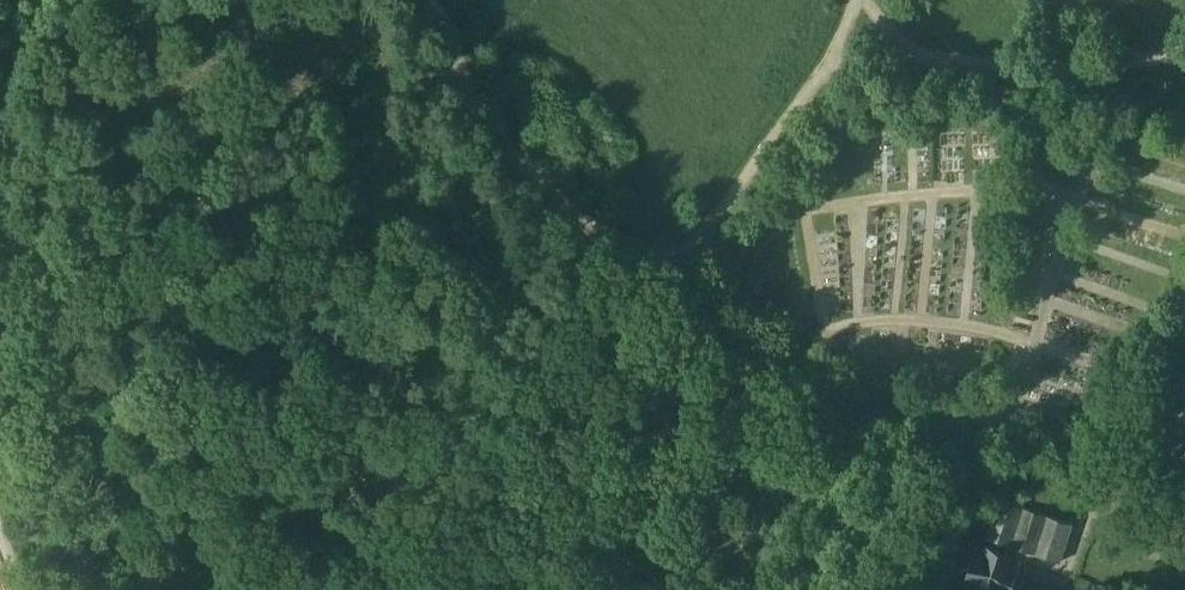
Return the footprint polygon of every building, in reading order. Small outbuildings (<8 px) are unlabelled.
[(1073,518),(1000,494),(988,531),(1016,540),(1061,555),(1073,518)] [(990,531),(988,538),(979,535),(976,544),(969,542),(960,569),(967,572),(964,581),(972,584),(970,589),(1010,589),(1012,587),(1019,589),(1028,562),(1021,559),(1024,550),(1014,547),(1016,540),(990,531)]
